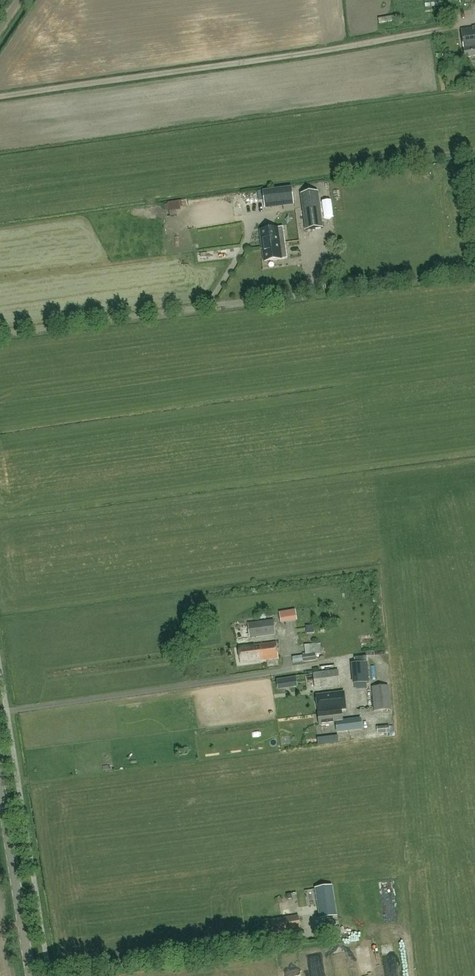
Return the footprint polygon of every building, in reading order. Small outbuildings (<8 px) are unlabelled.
[(414,11),(422,11),(422,0),(413,0),(414,11)] [(379,24),(395,21),(395,15),(378,18),(379,24)] [(461,29),(465,58),(474,56),(474,27),(461,29)] [(263,191),(266,209),(294,205),(291,188),(263,191)] [(318,192),(301,194),(306,230),(323,228),(318,192)] [(262,246),(285,243),(283,227),(260,230),(262,246)] [(288,258),(285,243),(262,246),(264,261),(288,258)] [(282,610),(283,620),(299,619),(298,609),(282,610)] [(275,634),(273,620),(248,624),(250,637),(275,634)] [(278,659),(276,642),(238,647),(240,663),(278,659)] [(292,657),(293,663),(315,660),(314,654),(292,657)] [(367,663),(353,664),(355,683),(369,682),(367,663)] [(340,685),(338,671),(314,674),(315,683),(320,682),(320,687),(340,685)] [(297,684),(296,677),(277,680),(278,687),(297,684)] [(309,678),(301,678),(302,686),(309,685),(309,678)] [(374,711),(390,709),(388,685),(372,687),(374,711)] [(318,712),(346,709),(344,693),(317,696),(318,712)] [(331,713),(318,714),(319,724),(336,723),(337,732),(354,731),(355,733),(359,733),(359,731),(362,730),(361,718),(342,720),(342,712),(331,713)] [(332,886),(315,888),(320,918),(337,916),(332,886)] [(300,930),(298,916),(271,921),(274,934),(300,930)] [(291,975),(303,975),(301,967),(290,969),(291,975)]
